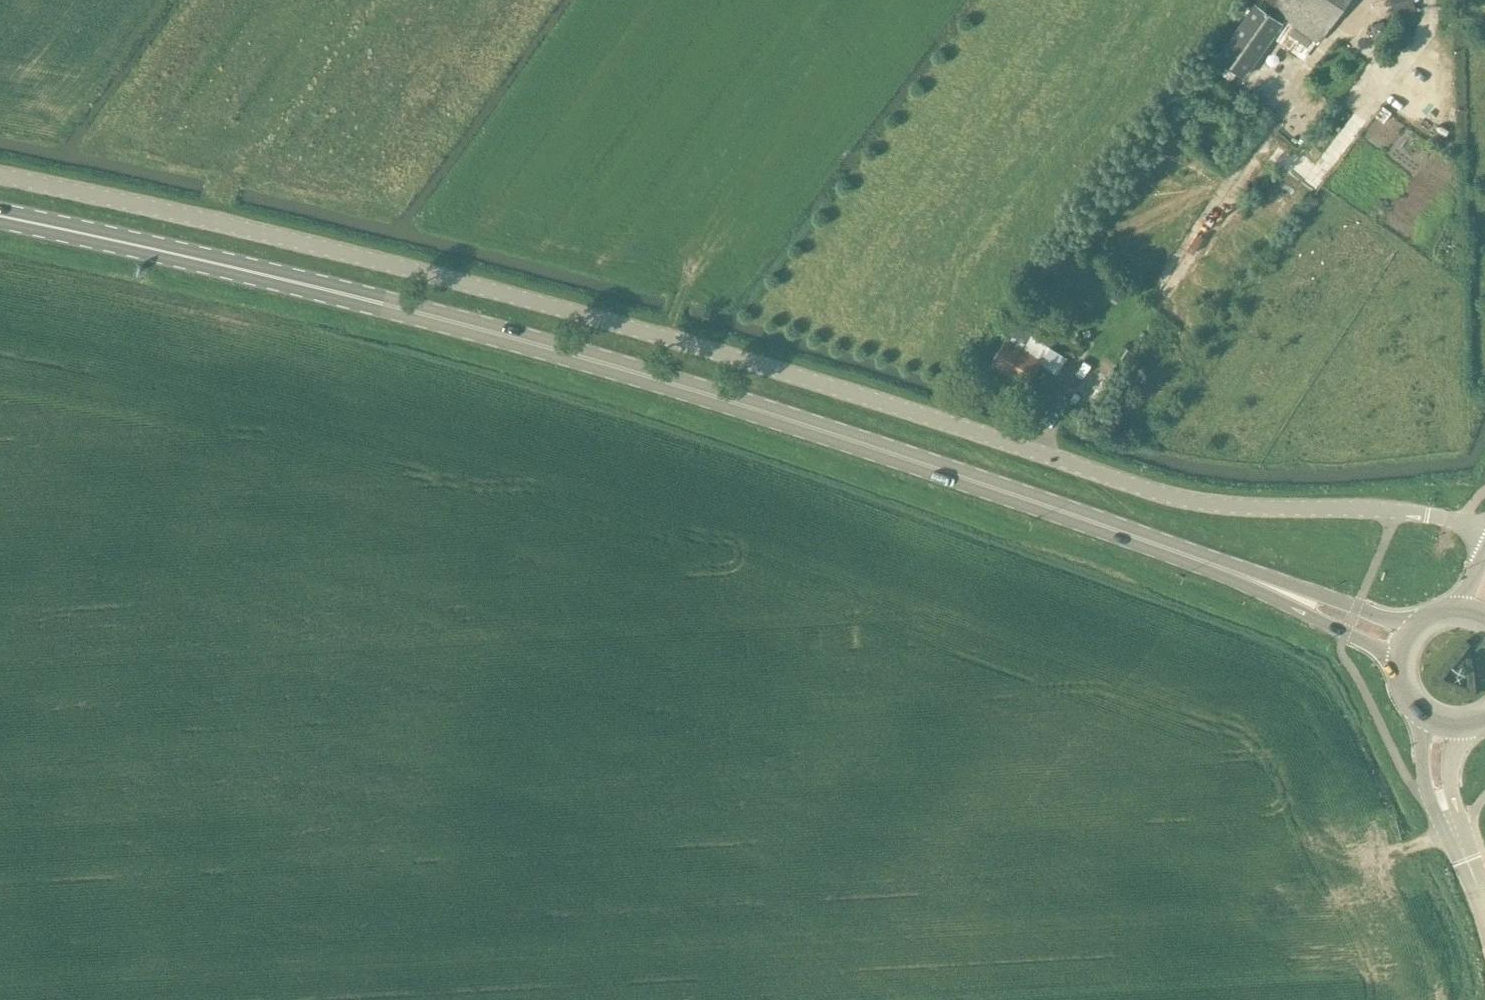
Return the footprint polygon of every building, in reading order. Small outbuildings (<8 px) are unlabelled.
[(1216,56),(1244,76),(1272,37),(1305,60),(1318,42),(1319,43),(1350,0),(1267,0),(1264,4),(1284,18),(1281,22),(1254,3),(1216,56)] [(1395,11),(1414,5),(1413,0),(1391,0),(1395,11)] [(1023,348),(1007,338),(992,362),(1026,384),(1040,362),(1058,373),(1068,357),(1032,334),(1023,348)]
